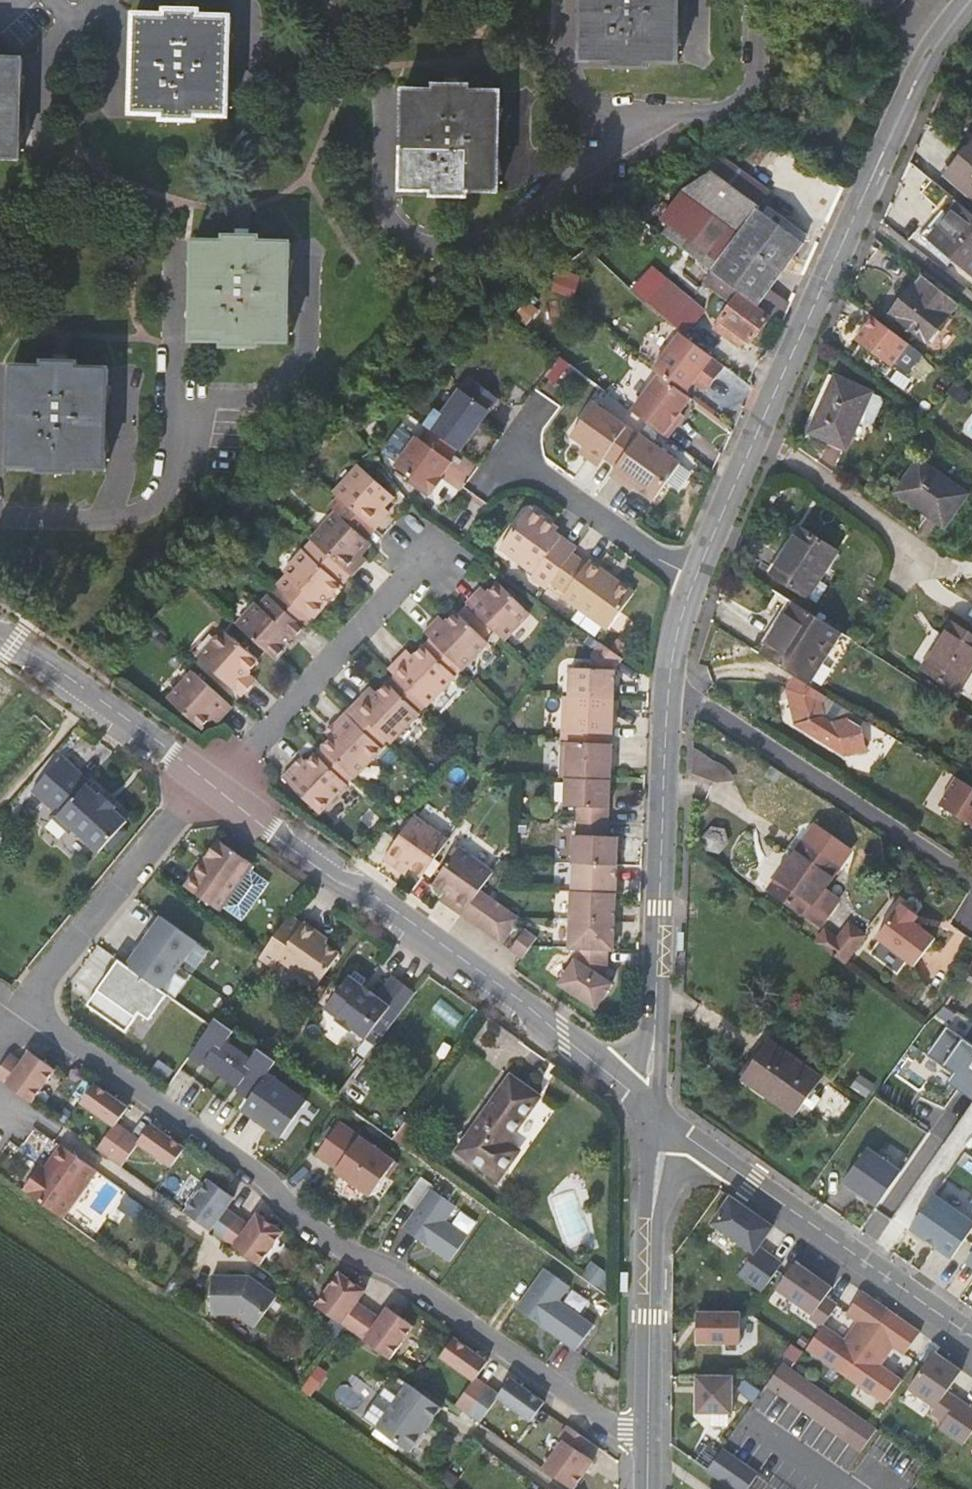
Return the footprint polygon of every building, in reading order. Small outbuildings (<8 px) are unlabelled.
[(577,55),(612,57),(612,62),(645,64),(645,58),(676,60),(678,0),(579,0),(577,55)] [(130,14),(127,115),(161,116),(161,121),(197,124),(198,119),(226,121),(230,19),(202,17),(201,12),(165,11),(164,16),(130,14)] [(17,166),(21,66),(0,65),(0,165),(17,166)] [(402,81),(399,182),(434,182),(433,189),(469,191),(469,185),(497,187),(499,86),(472,85),(473,79),(438,77),(436,83),(402,81)] [(946,176),(971,198),(971,145),(946,176)] [(768,195),(723,165),(688,187),(662,230),(707,259),(701,269),(706,272),(770,314),(784,323),(793,306),(775,294),(805,247),(755,215),(768,195)] [(959,204),(948,218),(935,207),(917,229),(953,259),(971,274),(971,214),(959,204)] [(953,259),(917,229),(911,236),(948,266),(953,259)] [(192,244),(187,344),(218,345),(218,349),(252,351),(252,347),(281,348),(285,248),(256,246),(256,241),(225,240),(223,245),(192,244)] [(748,349),(770,314),(706,272),(699,283),(727,300),(711,325),(743,346),(748,349)] [(927,342),(955,305),(921,277),(892,314),(927,342)] [(679,335),(682,337),(683,337),(692,324),(665,305),(656,318),(657,319),(679,335)] [(909,344),(874,317),(856,341),(892,367),(909,344)] [(735,358),(743,346),(711,325),(705,322),(698,332),(735,358)] [(682,337),(679,335),(652,372),(659,377),(684,395),(693,383),(700,388),(708,376),(714,380),(724,367),(683,337),(682,337)] [(11,372),(7,469),(38,471),(39,475),(73,478),(74,472),(103,473),(108,376),(78,374),(77,370),(43,367),(42,373),(11,372)] [(714,380),(708,376),(700,388),(706,392),(714,380)] [(846,450),(859,421),(872,393),(836,376),(809,433),(846,450)] [(684,395),(659,377),(633,413),(668,438),(677,426),(673,423),(680,413),(690,399),(684,395)] [(434,411),(423,428),(425,429),(455,449),(459,451),(474,427),(479,419),(494,396),(468,380),(460,393),(456,390),(440,415),(434,411)] [(951,396),(962,405),(971,393),(960,384),(951,396)] [(872,393),(859,421),(868,425),(874,423),(883,403),(881,397),(872,393)] [(608,457),(620,465),(640,435),(597,405),(576,436),(592,447),(585,457),(601,467),(608,457)] [(680,413),(673,423),(677,426),(684,416),(680,413)] [(485,422),(479,419),(474,427),(479,431),(485,422)] [(455,449),(425,429),(418,441),(415,439),(395,471),(433,495),(443,480),(441,479),(451,462),(448,460),(455,449)] [(685,463),(642,433),(640,435),(620,465),(613,476),(631,489),(634,483),(659,500),(685,463)] [(918,460),(895,493),(944,527),(967,495),(918,460)] [(357,467),(333,494),(376,533),(386,522),(380,517),(394,500),(357,467)] [(557,583),(574,557),(569,554),(573,547),(551,531),(555,526),(533,510),(504,551),(534,572),(529,579),(549,593),(557,583)] [(337,514),(312,543),(318,548),(351,578),(364,564),(358,559),(371,545),(337,514)] [(799,532),(773,575),(814,599),(839,555),(799,532)] [(318,548),(309,559),(342,588),(351,578),(318,548)] [(585,564),(574,557),(557,583),(567,590),(562,597),(607,627),(633,589),(589,558),(585,564)] [(281,592),(313,620),(342,588),(309,559),(304,564),(299,560),(275,587),(281,592)] [(539,600),(505,576),(484,597),(478,590),(464,603),(501,638),(539,600)] [(305,629),(313,620),(281,592),(273,600),(305,629)] [(260,604),(239,628),(275,661),(305,629),(273,600),(265,608),(260,604)] [(785,600),(754,651),(764,657),(795,606),(785,600)] [(795,606),(764,657),(797,677),(826,694),(856,643),(795,606)] [(431,640),(462,670),(488,644),(455,614),(441,628),(434,622),(423,633),(431,640)] [(922,669),(957,692),(971,669),(971,636),(951,623),(922,669)] [(224,632),(199,658),(242,697),(252,687),(245,680),(260,665),(224,632)] [(395,677),(426,707),(462,670),(431,640),(407,663),(400,657),(388,670),(395,677)] [(614,674),(625,657),(601,641),(587,660),(589,673),(572,672),(571,699),(613,700),(614,674)] [(194,673),(168,703),(199,733),(214,716),(221,721),(232,708),(194,673)] [(390,743),(426,707),(395,677),(371,701),(365,694),(352,707),(388,741),(390,743)] [(860,725),(864,717),(826,694),(797,677),(789,690),(798,723),(803,717),(823,728),(819,736),(832,743),(841,739),(846,750),(870,742),(860,725)] [(548,698),(546,724),(561,725),(562,699),(548,698)] [(611,742),(613,700),(571,699),(565,698),(563,740),(611,742)] [(336,732),(322,747),(353,777),(388,741),(352,707),(331,728),(336,732)] [(611,742),(563,740),(561,781),(568,781),(610,782),(611,742)] [(353,777),(322,747),(299,769),(294,764),(280,780),(318,815),(353,777)] [(90,781),(74,767),(43,800),(54,810),(53,817),(66,828),(73,828),(98,852),(126,822),(114,810),(117,808),(102,794),(100,796),(87,785),(90,781)] [(971,827),(971,787),(956,777),(939,806),(971,827)] [(609,825),(610,782),(568,781),(567,809),(577,808),(577,824),(609,825)] [(404,867),(426,881),(451,844),(416,820),(385,865),(399,875),(404,867)] [(608,840),(609,825),(577,824),(576,839),(570,839),(569,866),(616,868),(617,840),(608,840)] [(250,866),(255,860),(221,835),(185,881),(219,906),(234,886),(248,897),(258,894),(262,888),(264,877),(250,866)] [(804,848),(771,894),(807,921),(821,931),(838,909),(824,898),(840,875),(804,848)] [(449,910),(464,920),(481,895),(496,874),(461,850),(435,888),(455,901),(449,910)] [(615,895),(616,868),(569,866),(568,893),(615,895)] [(614,924),(615,895),(568,893),(567,922),(614,924)] [(481,895),(464,920),(477,929),(494,903),(481,895)] [(879,922),(870,934),(908,962),(929,934),(907,918),(912,912),(896,900),(879,922)] [(494,903),(477,929),(490,938),(507,911),(494,903)] [(516,928),(521,921),(507,911),(490,938),(504,947),(516,928)] [(277,930),(262,951),(261,953),(276,964),(282,956),(315,980),(341,949),(319,933),(324,929),(305,913),(300,920),(290,913),(277,930)] [(159,989),(161,990),(197,941),(163,917),(127,966),(159,989)] [(277,930),(261,919),(246,939),(262,951),(277,930)] [(607,951),(613,951),(614,924),(567,922),(566,949),(577,950),(607,951)] [(830,931),(819,945),(834,957),(844,943),(856,952),(868,937),(854,926),(842,940),(830,931)] [(844,943),(834,957),(846,966),(856,952),(844,943)] [(607,951),(577,950),(576,963),(559,985),(595,1012),(612,988),(605,983),(607,951)] [(127,966),(120,960),(88,1005),(128,1033),(159,989),(127,966)] [(380,1044),(418,991),(392,973),(378,993),(350,974),(328,1007),(339,1017),(335,1022),(352,1032),(356,1028),(380,1044)] [(234,1032),(216,1019),(192,1054),(252,1096),(268,1074),(277,1062),(258,1048),(250,1059),(227,1042),(234,1032)] [(946,1027),(926,1056),(962,1082),(957,1090),(971,1101),(971,1045),(946,1027)] [(281,1046),(269,1037),(263,1046),(275,1054),(281,1046)] [(767,1041),(741,1079),(796,1117),(804,1104),(812,1093),(822,1079),(767,1041)] [(35,1044),(32,1048),(40,1055),(44,1050),(35,1044)] [(0,1063),(0,1077),(31,1099),(55,1065),(40,1055),(32,1048),(30,1047),(21,1058),(10,1050),(9,1050),(0,1063)] [(252,1096),(242,1110),(282,1138),(307,1102),(268,1074),(252,1096)] [(851,1088),(866,1097),(874,1084),(859,1075),(851,1088)] [(508,1143),(540,1097),(511,1077),(458,1151),(498,1179),(519,1151),(508,1143)] [(128,1105),(94,1080),(80,1099),(114,1123),(96,1147),(109,1156),(128,1129),(116,1121),(128,1105)] [(812,1093),(804,1104),(813,1110),(821,1098),(812,1093)] [(128,1129),(109,1156),(121,1164),(138,1141),(171,1165),(185,1146),(151,1121),(139,1138),(128,1129)] [(388,1178),(398,1163),(340,1122),(317,1155),(337,1170),(336,1172),(371,1197),(385,1176),(388,1178)] [(33,1166),(19,1185),(59,1214),(94,1166),(58,1140),(43,1161),(37,1169),(33,1166)] [(844,1183),(877,1206),(901,1173),(867,1149),(844,1183)] [(224,1188),(209,1178),(185,1211),(222,1238),(238,1216),(226,1208),(235,1196),(233,1195),(224,1188)] [(420,1180),(405,1201),(416,1209),(431,1188),(420,1180)] [(227,1184),(224,1188),(233,1195),(236,1190),(227,1184)] [(431,1188),(403,1228),(451,1262),(468,1236),(446,1221),(457,1206),(431,1188)] [(910,1229),(952,1259),(971,1230),(971,1223),(934,1196),(910,1229)] [(764,1250),(779,1230),(736,1200),(717,1227),(759,1256),(744,1278),(768,1295),(788,1266),(764,1250)] [(263,1210),(260,1214),(269,1221),(272,1216),(263,1210)] [(238,1216),(222,1238),(260,1264),(283,1231),(269,1221),(260,1214),(258,1213),(249,1224),(238,1216)] [(829,1329),(843,1308),(831,1300),(838,1291),(801,1265),(782,1292),(818,1318),(815,1321),(828,1330),(829,1329)] [(571,1287),(546,1269),(518,1309),(577,1351),(595,1326),(561,1302),(571,1287)] [(212,1310),(235,1312),(253,1325),(275,1294),(253,1278),(244,1278),(244,1274),(214,1272),(212,1310)] [(370,1311),(358,1302),(366,1291),(364,1289),(355,1283),(341,1272),(317,1306),(345,1326),(354,1333),(370,1311)] [(359,1279),(355,1283),(364,1289),(367,1285),(359,1279)] [(828,1330),(812,1352),(852,1380),(866,1359),(897,1315),(868,1295),(852,1318),(863,1326),(850,1344),(829,1329),(828,1330)] [(395,1305),(392,1309),(401,1316),(404,1311),(395,1305)] [(370,1311),(354,1333),(391,1360),(415,1326),(401,1316),(392,1309),(390,1308),(382,1319),(370,1311)] [(926,1336),(897,1315),(866,1359),(852,1380),(891,1408),(907,1384),(886,1369),(899,1351),(910,1359),(926,1336)] [(746,1316),(702,1316),(702,1347),(745,1347),(746,1316)] [(470,1416),(490,1388),(478,1380),(490,1363),(456,1339),(443,1358),(476,1382),(457,1407),(470,1416)] [(808,1355),(798,1348),(791,1358),(801,1366),(808,1355)] [(953,1395),(968,1374),(940,1355),(915,1392),(941,1411),(937,1416),(950,1425),(965,1403),(953,1395)] [(788,1367),(772,1389),(784,1397),(799,1375),(788,1367)] [(799,1375),(784,1397),(796,1405),(811,1384),(799,1375)] [(501,1396),(490,1388),(470,1416),(482,1425),(500,1399),(534,1424),(544,1409),(547,1405),(513,1380),(501,1396)] [(739,1380),(703,1380),(702,1416),(738,1417),(739,1380)] [(823,1392),(811,1384),(796,1405),(808,1414),(823,1392)] [(429,1430),(444,1409),(411,1385),(381,1426),(415,1450),(426,1434),(429,1430)] [(823,1392),(808,1414),(819,1422),(835,1400),(823,1392)] [(835,1400),(819,1422),(831,1430),(847,1408),(837,1401),(835,1400)] [(965,1403),(950,1425),(945,1431),(970,1448),(971,1445),(971,1408),(965,1403)] [(847,1408),(831,1430),(843,1439),(858,1417),(847,1408)] [(870,1425),(858,1417),(843,1439),(855,1447),(870,1425)] [(870,1425),(855,1447),(867,1455),(882,1433),(876,1429),(870,1425)] [(561,1440),(566,1443),(545,1471),(570,1488),(578,1488),(596,1464),(584,1455),(592,1444),(570,1428),(561,1440)] [(739,1461),(728,1452),(712,1474),(724,1482),(739,1461)] [(719,1460),(709,1453),(702,1463),(712,1470),(719,1460)] [(751,1469),(739,1461),(724,1482),(734,1488),(737,1488),(751,1469)] [(763,1478),(751,1469),(737,1488),(755,1488),(763,1478)] [(763,1478),(755,1488),(780,1488),(763,1478)]
